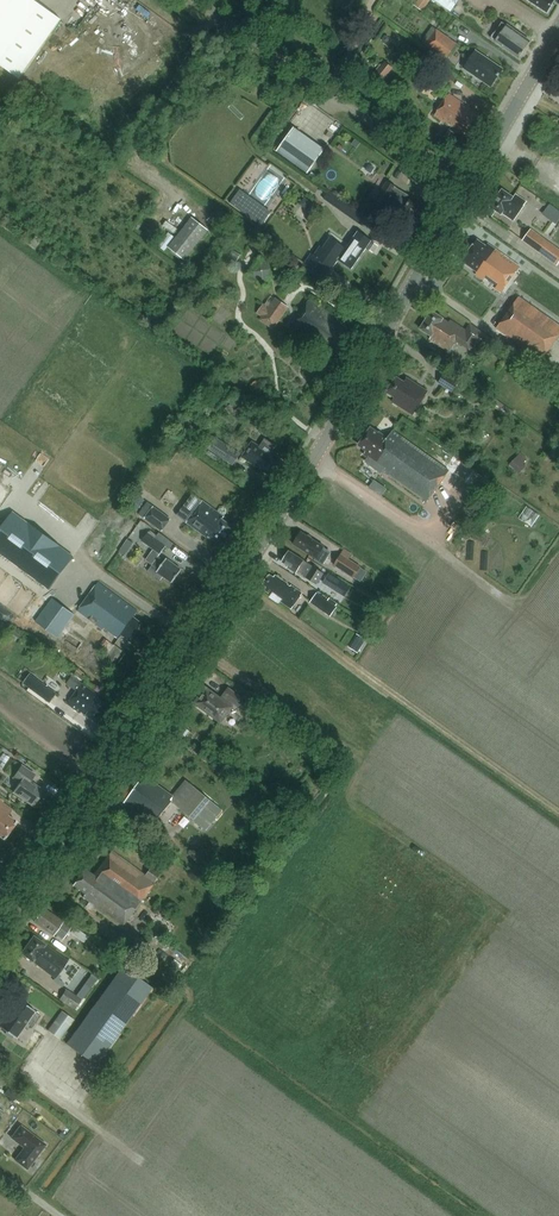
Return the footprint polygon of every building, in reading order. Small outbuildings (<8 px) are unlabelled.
[(19,79),(61,20),(33,0),(0,0),(0,65),(19,79)] [(414,6),(422,11),(430,0),(418,0),(414,6)] [(450,11),(457,0),(434,0),(450,11)] [(547,12),(554,0),(529,0),(547,12)] [(526,36),(502,19),(490,37),(519,57),(531,40),(526,37),(526,36)] [(186,38),(190,33),(184,29),(181,34),(186,38)] [(437,30),(427,44),(448,60),(459,45),(437,30)] [(466,66),(493,85),(504,69),(478,50),(466,66)] [(392,69),(384,63),(377,72),(384,79),(392,69)] [(451,86),(457,78),(442,68),(437,76),(451,86)] [(448,95),(434,115),(444,122),(445,121),(461,132),(463,129),(467,132),(478,115),(448,95)] [(308,174),(325,150),(294,128),(277,152),(308,174)] [(454,133),(448,129),(443,136),(450,140),(454,133)] [(255,195),(268,202),(282,178),(268,171),(255,195)] [(389,178),(377,197),(387,203),(388,202),(394,206),(386,218),(406,231),(416,215),(422,219),(431,205),(416,195),(415,197),(398,186),(399,185),(389,178)] [(240,190),(231,203),(262,226),(272,213),(240,190)] [(488,212),(493,216),(496,211),(502,215),(503,213),(514,221),(527,203),(515,194),(512,197),(502,190),(490,207),(491,208),(488,212)] [(329,192),(324,199),(342,211),(347,204),(329,192)] [(311,213),(316,207),(305,198),(300,205),(311,213)] [(542,213),(556,223),(558,219),(558,209),(550,202),(542,213)] [(356,210),(351,218),(360,225),(366,218),(356,210)] [(209,230),(193,218),(169,248),(185,260),(209,230)] [(558,263),(558,250),(530,229),(522,240),(558,265),(558,263)] [(321,244),(314,255),(333,268),(339,260),(353,270),(368,249),(372,252),(378,244),(359,231),(349,246),(330,233),(322,245),(321,244)] [(164,251),(174,237),(168,233),(158,247),(164,251)] [(477,240),(462,261),(477,272),(476,274),(483,280),(487,275),(500,284),(514,265),(519,269),(520,267),(488,244),(486,246),(477,240)] [(232,251),(229,257),(238,262),(241,256),(232,251)] [(278,268),(260,256),(248,275),(266,287),(278,268)] [(274,331),(290,308),(272,295),(265,305),(263,304),(256,314),(262,317),(259,321),(274,331)] [(496,330),(541,361),(558,334),(558,325),(518,297),(496,330)] [(351,340),(347,337),(352,329),(311,298),(291,325),(318,345),(317,346),(322,350),(321,350),(332,357),(338,348),(343,351),(351,340)] [(470,323),(468,327),(466,329),(451,319),(449,322),(431,311),(420,329),(431,337),(429,340),(448,352),(455,341),(472,352),(481,339),(491,345),(494,340),(470,323)] [(453,393),(459,382),(445,373),(444,373),(438,383),(453,393)] [(428,391),(408,379),(406,382),(397,376),(387,392),(397,398),(395,402),(413,414),(428,391)] [(194,427),(190,425),(185,433),(189,436),(194,427)] [(449,470),(393,429),(388,436),(381,431),(379,433),(371,427),(359,444),(367,450),(365,453),(378,463),(376,465),(426,501),(449,470)] [(233,465),(241,454),(214,437),(207,448),(233,465)] [(272,454),(261,447),(252,441),(243,455),(263,468),(262,469),(272,475),(282,460),(272,453),(272,454)] [(207,454),(216,461),(219,457),(209,451),(207,454)] [(522,453),(510,464),(519,474),(526,467),(523,464),(527,461),(526,460),(527,459),(522,453)] [(465,480),(472,469),(464,464),(456,474),(465,480)] [(144,502),(140,499),(132,493),(125,502),(138,511),(144,502)] [(234,526),(223,518),(225,516),(204,500),(186,523),(207,539),(210,536),(221,544),(234,526)] [(139,514),(162,531),(170,518),(147,502),(139,514)] [(49,589),(73,557),(13,512),(0,530),(0,553),(49,589)] [(142,541),(160,554),(166,546),(154,538),(156,535),(150,530),(142,541)] [(325,546),(302,531),(300,534),(299,533),(297,537),(298,538),(294,544),(314,557),(320,549),(322,550),(325,546)] [(128,539),(119,551),(125,555),(134,543),(128,539)] [(344,549),(341,554),(350,559),(352,555),(353,554),(345,549),(344,549)] [(299,571),(303,574),(317,583),(324,573),(290,551),(289,552),(288,551),(285,555),(287,556),(283,561),(290,565),(289,566),(298,572),(299,571)] [(361,567),(341,554),(334,565),(354,578),(361,567)] [(159,557),(153,565),(149,571),(155,576),(157,572),(173,583),(182,570),(167,559),(165,561),(159,557)] [(329,573),(323,583),(334,590),(340,580),(329,573)] [(266,589),(272,594),(270,597),(279,603),(281,601),(292,608),(303,593),(283,579),(282,580),(276,576),(275,578),(270,574),(264,583),(268,586),(266,589)] [(122,634),(131,640),(143,623),(134,617),(138,611),(99,582),(79,610),(104,628),(105,627),(120,638),(122,634)] [(316,593),(310,602),(330,616),(336,606),(316,593)] [(58,637),(74,615),(52,599),(35,621),(58,637)] [(357,628),(368,636),(371,631),(360,623),(357,628)] [(23,632),(15,627),(11,633),(19,638),(23,632)] [(358,634),(351,647),(359,652),(366,639),(358,634)] [(114,646),(104,639),(101,644),(105,647),(104,649),(109,653),(114,646)] [(58,694),(30,674),(23,683),(50,704),(58,694)] [(110,705),(99,697),(99,696),(83,684),(69,703),(81,712),(82,710),(98,722),(110,705)] [(225,698),(236,706),(246,714),(252,706),(228,688),(221,698),(216,693),(215,695),(206,689),(195,704),(219,721),(231,705),(224,700),(225,698)] [(258,714),(254,720),(261,725),(265,720),(258,714)] [(44,791),(30,782),(35,775),(22,766),(13,778),(20,783),(14,793),(34,806),(44,791)] [(222,808),(186,781),(174,797),(145,776),(138,785),(131,780),(128,785),(124,782),(117,791),(121,794),(119,798),(154,825),(172,802),(206,828),(222,808)] [(4,840),(18,821),(10,815),(14,810),(0,800),(0,837),(4,840)] [(151,867),(145,876),(111,851),(94,875),(85,869),(73,885),(85,894),(82,897),(94,905),(92,907),(122,929),(155,883),(155,882),(161,874),(151,867)] [(45,909),(35,923),(53,936),(55,932),(64,939),(71,928),(63,922),(45,909)] [(72,929),(67,937),(72,941),(78,933),(72,929)] [(22,953),(45,970),(55,977),(67,961),(33,937),(22,953)] [(74,963),(69,973),(74,975),(79,966),(74,963)] [(123,966),(67,1044),(96,1065),(132,1015),(133,1016),(147,997),(146,996),(149,990),(151,992),(154,989),(152,987),(123,966)] [(65,989),(59,999),(74,1009),(81,999),(65,989)] [(7,1032),(6,1034),(12,1038),(14,1036),(17,1039),(18,1038),(17,1038),(27,1023),(33,1027),(41,1016),(36,1012),(36,1011),(17,998),(17,999),(17,1000),(11,1009),(10,1007),(4,1016),(6,1017),(0,1025),(0,1027),(7,1032)] [(61,1011),(47,1030),(60,1039),(74,1020),(61,1011)] [(8,1087),(4,1093),(15,1101),(19,1096),(8,1087)] [(29,1170),(48,1145),(22,1126),(13,1138),(26,1148),(17,1160),(29,1170)]
